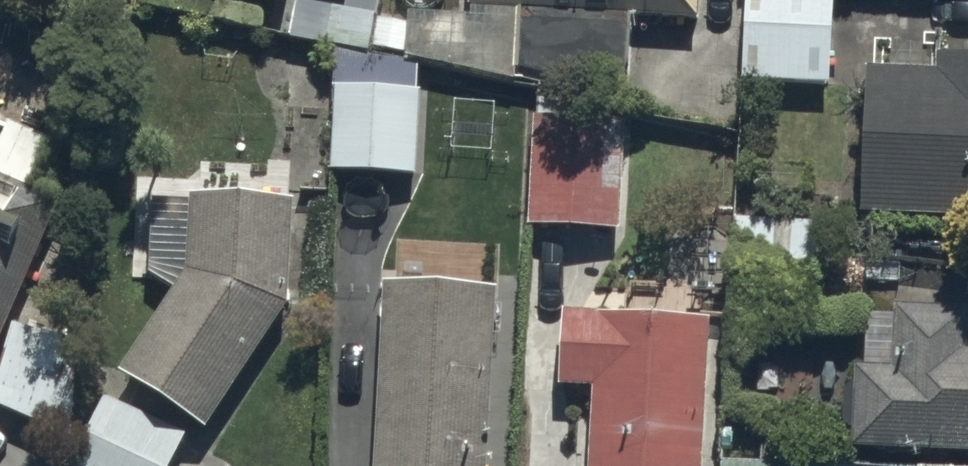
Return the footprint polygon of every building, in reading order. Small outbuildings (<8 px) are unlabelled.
[(288,16),(291,0),(210,0),(288,16)] [(522,88),(629,115),(633,31),(703,35),(705,0),(474,0),(473,24),(525,26),(522,88)] [(746,96),(834,98),(836,0),(748,0),(746,96)] [(410,37),(297,13),(289,47),(373,65),(374,57),(405,64),(410,37)] [(336,187),(419,188),(422,105),(418,104),(419,76),(341,63),(340,101),(337,101),(336,187)] [(867,227),(967,232),(967,74),(941,73),(941,88),(870,85),(867,227)] [(624,246),(627,134),(537,131),(533,243),(624,246)] [(15,335),(64,222),(36,209),(58,158),(11,138),(0,163),(0,420),(73,456),(72,343),(15,335)] [(291,323),(296,221),(193,216),(190,291),(122,391),(207,448),(291,323)] [(385,305),(379,465),(493,465),(498,309),(385,305)] [(896,322),(870,321),(867,381),(862,381),(858,462),(942,465),(967,465),(967,326),(896,322)] [(710,341),(569,335),(566,408),(595,409),(592,465),(705,465),(710,341)] [(106,410),(78,465),(181,465),(188,451),(106,410)]
